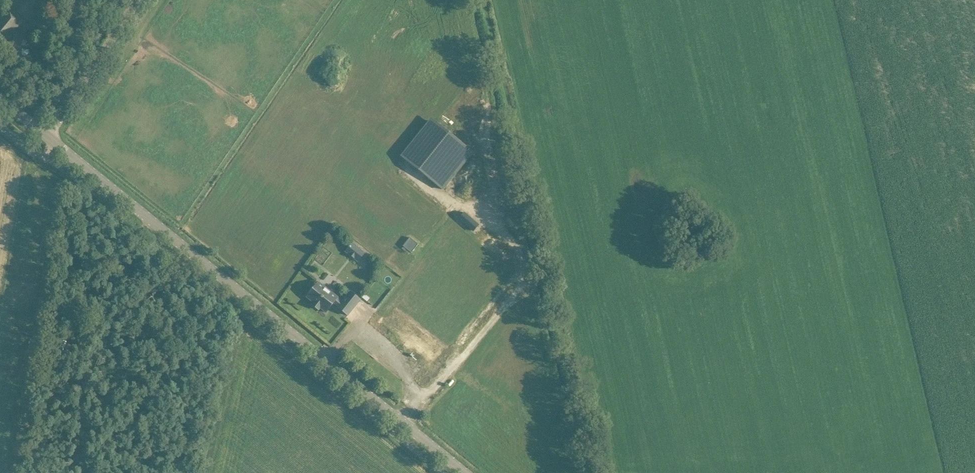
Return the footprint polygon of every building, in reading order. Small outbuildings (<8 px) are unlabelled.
[(0,21),(0,41),(3,43),(16,28),(24,34),(30,27),(24,22),(25,20),(10,9),(0,21)] [(67,48),(60,59),(66,63),(74,52),(67,48)] [(473,151),(436,122),(406,160),(442,189),(473,151)] [(464,214),(459,219),(473,231),(478,226),(464,214)] [(410,239),(404,247),(411,253),(418,245),(410,239)] [(352,242),(345,252),(358,262),(366,253),(352,242)] [(315,287),(313,287),(310,290),(311,292),(307,297),(314,303),(312,305),(319,310),(320,308),(326,313),(334,303),(338,307),(348,316),(361,300),(350,292),(342,302),(337,298),(338,298),(319,282),(315,287)]
